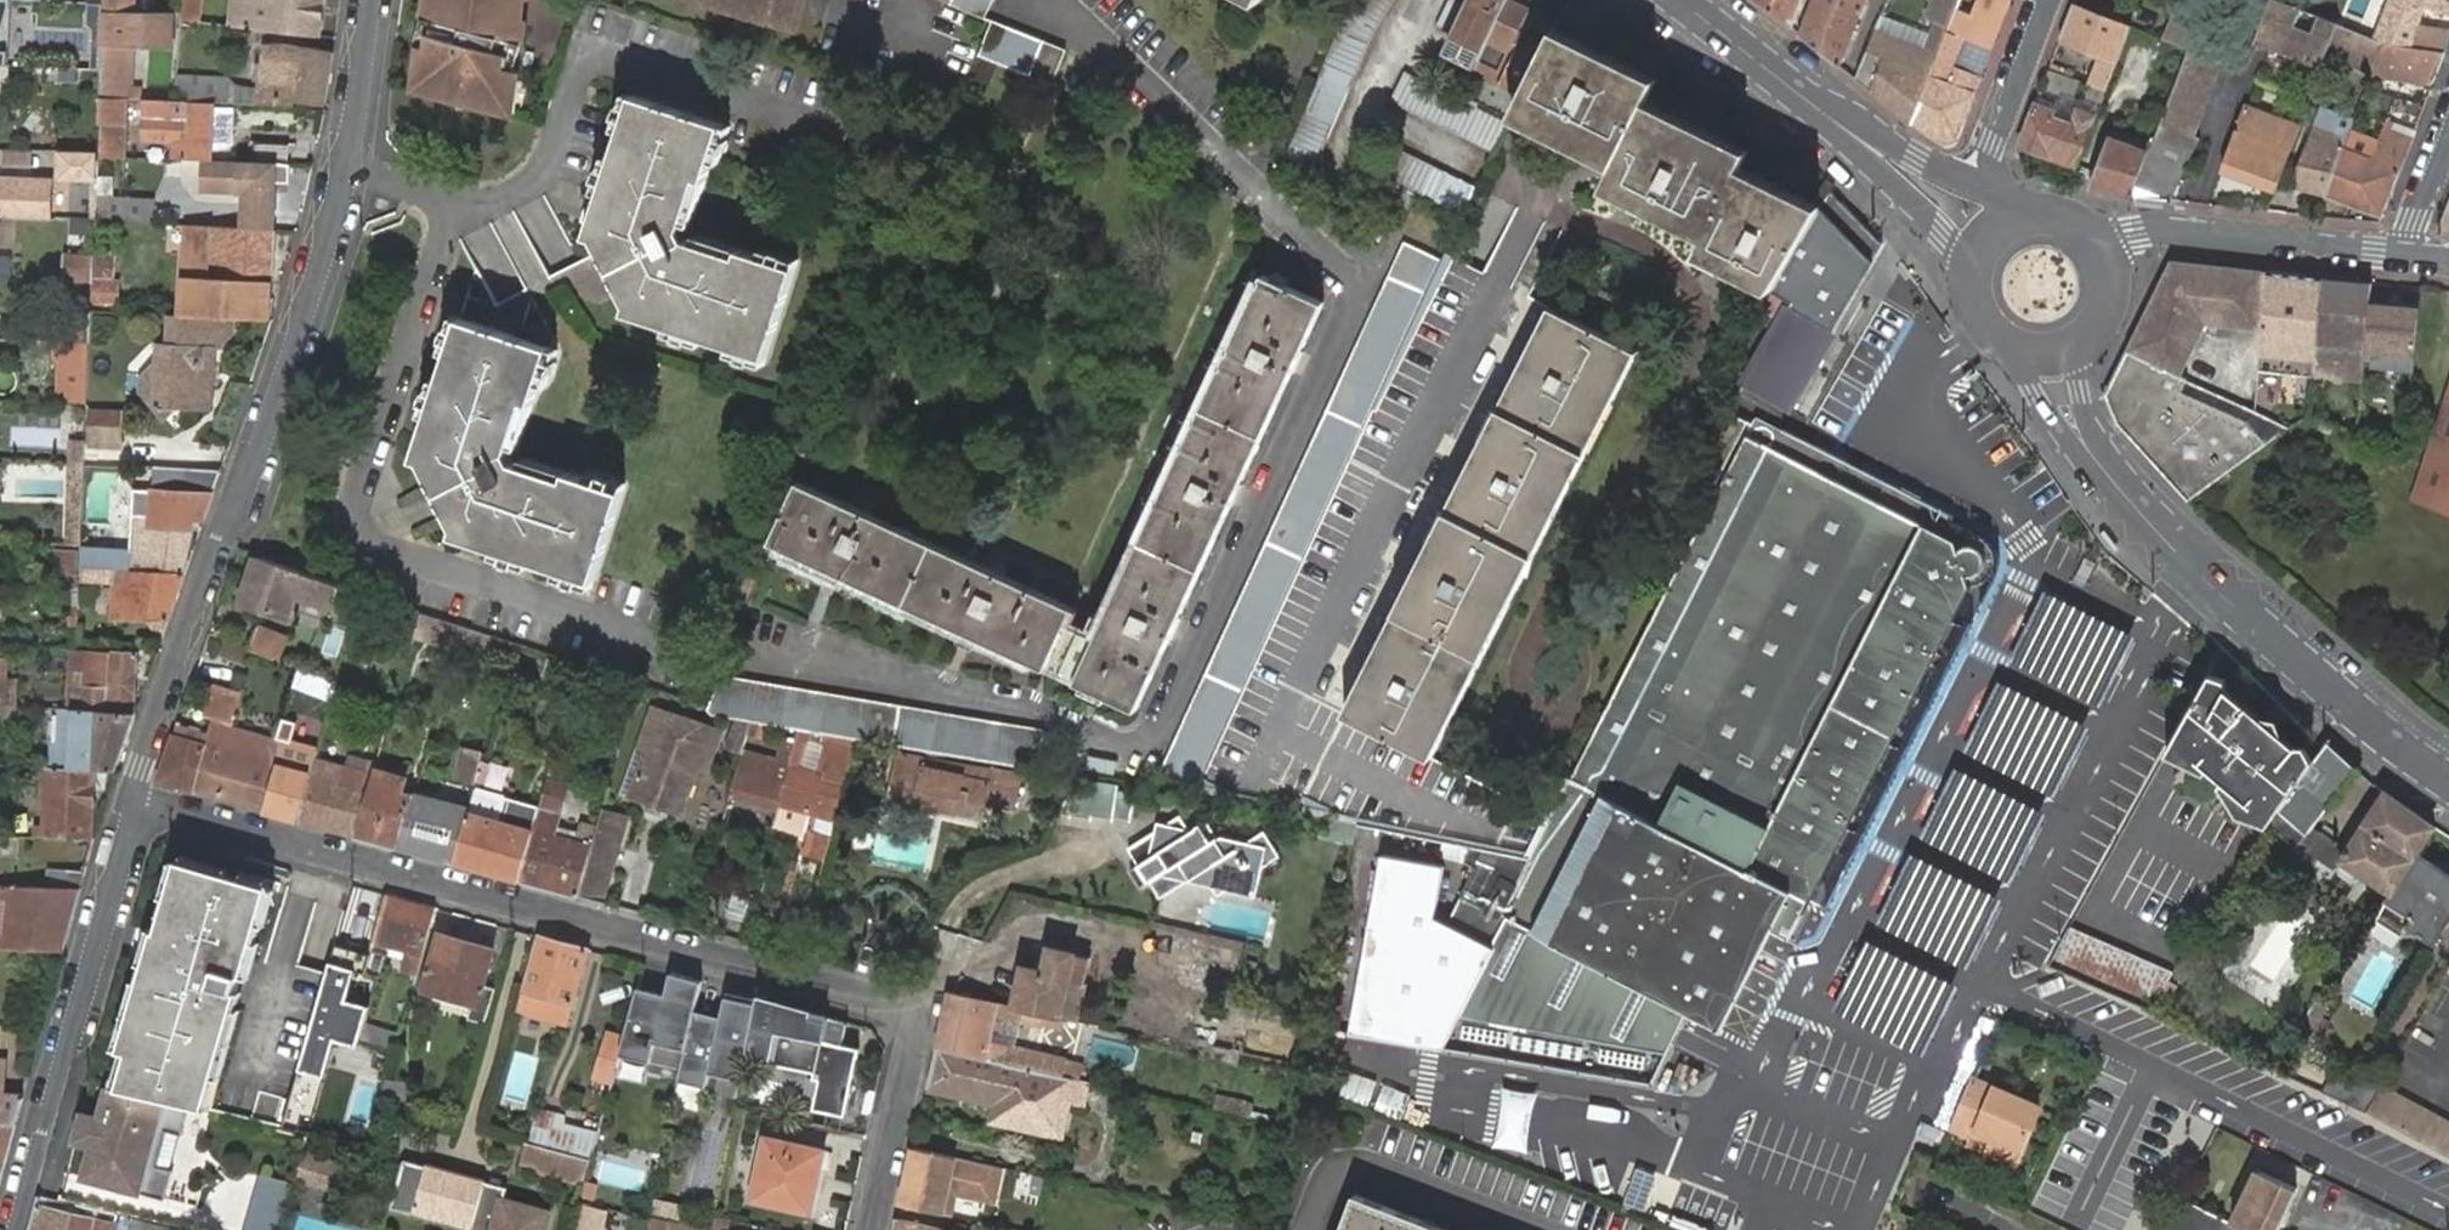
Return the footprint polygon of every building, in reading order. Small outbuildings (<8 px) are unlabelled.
[(8,66),(11,0),(0,0),(0,65),(8,66)] [(104,3),(104,39),(130,41),(146,42),(148,17),(132,16),(133,0),(104,0),(104,3)] [(178,11),(199,14),(200,0),(180,0),(178,11)] [(273,0),(233,0),(230,26),(255,29),(269,30),(273,0)] [(324,0),(273,0),(269,30),(320,36),(324,0)] [(415,88),(514,114),(519,70),(515,69),(521,18),(451,0),(426,0),(415,88)] [(793,29),(802,0),(694,0),(793,29)] [(985,17),(993,0),(952,0),(951,4),(985,17)] [(1349,8),(1343,18),(1344,18),(1341,26),(1323,65),(1343,73),(1354,78),(1375,33),(1394,0),(1354,0),(1349,8)] [(1468,3),(1462,0),(1450,0),(1438,26),(1453,33),(1468,3)] [(1468,3),(1453,33),(1448,45),(1482,63),(1483,60),(1513,0),(1469,0),(1468,3)] [(1524,94),(1555,31),(1534,21),(1528,35),(1523,33),(1535,10),(1514,0),(1513,0),(1483,60),(1511,73),(1505,84),(1524,94)] [(1771,12),(1776,0),(1756,0),(1771,12)] [(1800,34),(1840,67),(1866,0),(1813,0),(1800,34)] [(1911,123),(1938,56),(1948,31),(1960,0),(1941,0),(1944,1),(1930,36),(1925,51),(1893,38),(1875,31),(1856,79),(1871,91),(1911,123)] [(1948,31),(1966,38),(1993,49),(2011,0),(1960,0),(1948,31)] [(2254,42),(2320,69),(2326,54),(2337,24),(2338,23),(2281,0),(2271,0),(2254,42)] [(2448,11),(2448,0),(2422,0),(2448,11)] [(90,3),(87,3),(86,25),(93,26),(92,68),(101,69),(102,39),(104,39),(104,3),(90,3)] [(2094,85),(2107,90),(2112,75),(2117,62),(2131,26),(2074,3),(2060,40),(2103,57),(2099,70),(2093,85),(2094,85)] [(1534,21),(1555,31),(1557,27),(1557,26),(1557,25),(1537,15),(1534,21)] [(2163,38),(2189,49),(2199,53),(2208,30),(2172,15),(2163,38)] [(173,17),(148,17),(146,42),(173,42),(173,17)] [(1881,17),(1875,31),(1893,38),(1925,51),(1930,36),(1881,17)] [(980,54),(1031,75),(1044,41),(994,20),(980,54)] [(2383,43),(2337,24),(2326,54),(2372,72),(2383,43)] [(1557,27),(1555,31),(1589,48),(1614,61),(1656,83),(1658,78),(1591,44),(1587,42),(1557,27)] [(2448,42),(2448,32),(2416,27),(2413,47),(2445,51),(2448,42)] [(1524,94),(1517,108),(1550,124),(1587,143),(1593,130),(1624,145),(1646,103),(1648,99),(1656,83),(1614,61),(1589,48),(1555,31),(1524,94)] [(1957,142),(1993,49),(1966,38),(1948,31),(1938,56),(1911,123),(1945,144),(1957,142)] [(129,71),(130,41),(104,39),(102,39),(101,69),(129,71)] [(1052,83),(1066,49),(1044,41),(1031,75),(1052,83)] [(2413,47),(2383,43),(2372,72),(2371,73),(2433,82),(2445,51),(2413,47)] [(230,78),(199,77),(197,102),(213,102),(277,104),(292,106),(293,101),(326,105),(333,52),(265,44),(259,88),(237,85),(230,78)] [(2199,53),(2189,49),(2167,107),(2148,152),(2132,195),(2171,199),(2220,61),(2199,53)] [(1478,72),(1505,84),(1511,73),(1483,60),(1482,63),(1478,72)] [(1323,65),(1307,104),(1277,172),(1308,185),(1354,78),(1323,65)] [(102,86),(101,69),(92,68),(47,67),(47,84),(102,86)] [(2050,68),(2043,87),(2072,99),(2079,80),(2050,68)] [(129,71),(101,69),(102,86),(101,98),(128,99),(128,87),(129,71)] [(1391,103),(1494,154),(1507,128),(1509,124),(1464,101),(1459,99),(1448,93),(1427,83),(1405,74),(1391,103)] [(199,77),(178,76),(176,92),(175,101),(197,102),(199,77)] [(2077,165),(2089,133),(2098,107),(2100,108),(2107,90),(2094,85),(2086,104),(2094,107),(2091,115),(2079,109),(2073,125),(2052,117),(2055,110),(2037,103),(2021,144),(2077,166),(2077,165)] [(621,131),(633,94),(626,92),(615,129),(621,131)] [(724,124),(633,94),(621,131),(613,157),(601,194),(588,235),(595,239),(629,304),(626,312),(669,326),(705,337),(732,346),(768,358),(797,267),(761,254),(741,247),(739,254),(694,240),(687,238),(685,234),(682,228),(685,222),(699,178),(706,180),(712,160),(724,124)] [(126,158),(128,99),(101,98),(100,151),(100,158),(126,158)] [(197,102),(175,101),(148,100),(145,99),(144,140),(175,142),(175,159),(211,159),(211,147),(227,148),(233,141),(235,107),(213,106),(213,102),(197,102)] [(1648,99),(1646,103),(1680,120),(1716,139),(1747,154),(1749,150),(1666,108),(1648,99)] [(1618,159),(1614,166),(1608,178),(1641,197),(1678,215),(1685,201),(1716,216),(1739,170),(1741,167),(1747,154),(1716,139),(1680,120),(1646,103),(1624,145),(1593,130),(1587,143),(1618,159)] [(2276,188),(2300,126),(2289,122),(2284,137),(2249,125),(2255,110),(2244,106),(2221,168),(2276,188)] [(1517,108),(1514,114),(1542,129),(1546,131),(1614,166),(1618,159),(1587,143),(1550,124),(1517,108)] [(2291,186),(2325,195),(2343,148),(2352,124),(2354,119),(2322,108),(2291,186)] [(2284,137),(2289,122),(2255,110),(2249,125),(2284,137)] [(2382,216),(2411,140),(2391,132),(2394,124),(2391,122),(2386,121),(2380,135),(2371,159),(2343,148),(2325,195),(2382,216)] [(731,126),(724,124),(712,160),(720,163),(731,126)] [(2352,124),(2343,148),(2371,159),(2380,135),(2352,124)] [(2411,140),(2415,132),(2394,124),(2391,132),(2411,140)] [(2132,195),(2148,152),(2147,152),(2150,144),(2140,140),(2137,148),(2108,137),(2089,189),(2132,195)] [(256,142),(255,159),(289,160),(289,143),(256,142)] [(100,158),(100,151),(63,150),(62,177),(99,177),(99,175),(100,158)] [(1418,196),(1463,219),(1478,188),(1403,153),(1389,182),(1388,182),(1372,212),(1402,227),(1418,196)] [(595,191),(601,194),(613,157),(607,155),(595,191)] [(227,191),(249,191),(275,191),(277,164),(184,163),(183,189),(227,191)] [(1818,209),(1821,205),(1804,197),(1793,192),(1772,182),(1756,173),(1741,167),(1739,170),(1818,209)] [(1805,232),(1818,209),(1739,170),(1716,216),(1685,201),(1678,215),(1709,231),(1706,237),(1701,247),(1701,248),(1732,263),(1775,284),(1779,278),(1805,232)] [(115,176),(99,175),(99,177),(98,197),(97,220),(154,223),(156,200),(115,197),(115,176)] [(692,224),(706,180),(699,178),(685,222),(692,224)] [(50,218),(50,212),(52,181),(0,179),(0,217),(50,218)] [(1709,231),(1678,215),(1641,197),(1607,180),(1603,187),(1706,237),(1709,231)] [(248,204),(249,191),(227,191),(227,203),(248,204)] [(1745,382),(1787,407),(1872,259),(1821,205),(1818,209),(1805,232),(1779,278),(1775,284),(1771,291),(1791,302),(1745,382)] [(273,280),(276,230),(214,226),(187,225),(183,315),(228,318),(237,318),(271,319),(273,280)] [(696,234),(694,240),(739,254),(741,247),(696,234)] [(1443,259),(1405,240),(1161,775),(1162,775),(1197,791),(1373,409),(1443,259)] [(763,247),(761,254),(797,267),(799,259),(763,247)] [(1771,291),(1775,284),(1732,263),(1701,248),(1697,255),(1712,262),(1728,269),(1771,291)] [(115,252),(95,251),(94,255),(93,276),(113,277),(115,252)] [(1446,252),(1443,259),(1373,409),(1197,791),(1203,792),(1252,802),(1297,811),(1361,824),(1365,825),(1474,846),(1532,859),(1552,818),(1535,809),(1528,806),(1520,801),(1514,798),(1433,757),(1421,751),(1350,715),(1346,713),(1397,611),(1449,509),(1500,407),(1552,306),(1549,305),(1539,299),(1536,298),(1530,295),(1513,287),(1485,272),(1456,257),(1451,255),(1446,252)] [(66,276),(92,277),(93,276),(94,255),(67,255),(66,276)] [(2152,301),(2128,350),(2179,375),(2180,375),(2207,324),(2263,330),(2264,322),(2269,273),(2248,270),(2172,262),(2152,301)] [(1272,278),(1286,285),(1289,279),(1275,272),(1272,278)] [(2262,346),(2259,371),(2283,373),(2289,373),(2297,374),(2313,376),(2315,358),(2318,328),(2319,328),(2323,297),(2324,278),(2269,273),(2264,322),(2262,346)] [(1084,685),(1108,695),(1137,709),(1156,668),(1159,663),(1170,637),(1179,618),(1185,606),(1187,602),(1232,505),(1241,484),(1245,474),(1248,470),(1293,371),(1302,350),(1307,341),(1309,336),(1324,302),(1286,285),(1272,278),(1264,274),(1261,280),(1096,639),(1090,638),(1079,635),(1062,674),(1077,681),(1084,685)] [(1082,629),(1079,635),(1090,638),(1096,639),(1261,280),(1255,277),(1092,634),(1082,629)] [(2332,279),(2324,278),(2323,297),(2319,328),(2316,362),(2315,376),(2363,379),(2365,366),(2366,358),(2371,301),(2372,282),(2332,279)] [(93,282),(91,300),(118,302),(119,284),(93,282)] [(2372,364),(2413,369),(2419,305),(2399,303),(2391,302),(2371,301),(2366,358),(2373,359),(2372,364)] [(1556,308),(1552,306),(1500,407),(1504,410),(1556,308)] [(1626,344),(1556,308),(1504,410),(1575,446),(1581,434),(1587,436),(1627,359),(1620,356),(1626,344)] [(56,341),(90,342),(91,314),(58,312),(56,341)] [(449,354),(461,317),(454,315),(442,352),(449,354)] [(552,348),(461,317),(449,354),(441,381),(429,417),(415,459),(423,461),(456,528),(455,539),(495,550),(532,562),(558,570),(595,581),(624,491),(588,478),(568,471),(566,478),(522,464),(515,462),(510,453),(512,445),(527,402),(534,404),(540,383),(552,348)] [(236,333),(237,318),(228,318),(227,327),(232,333),(236,333)] [(705,337),(669,326),(667,333),(702,345),(705,337)] [(88,403),(90,342),(77,342),(56,341),(55,360),(75,361),(74,403),(88,403)] [(147,374),(146,394),(157,406),(166,417),(177,407),(214,409),(217,345),(170,343),(160,343),(159,362),(147,374)] [(1581,434),(1575,446),(1587,452),(1594,440),(1633,362),(1639,350),(1626,344),(1620,356),(1627,359),(1587,436),(1581,434)] [(765,365),(768,358),(732,346),(729,353),(765,365)] [(559,350),(552,348),(540,383),(547,385),(559,350)] [(2165,475),(2188,501),(2216,481),(2290,427),(2255,411),(2188,380),(2180,375),(2179,375),(2128,350),(2106,394),(2119,425),(2165,475)] [(74,403),(75,361),(55,360),(55,402),(74,403)] [(422,415),(429,417),(441,381),(434,379),(422,415)] [(2428,459),(2415,499),(2448,511),(2448,397),(2428,459)] [(90,444),(122,446),(123,410),(103,409),(103,402),(91,402),(90,444)] [(519,448),(534,404),(527,402),(512,445),(519,448)] [(87,428),(88,403),(74,403),(73,427),(87,428)] [(1504,410),(1500,407),(1449,509),(1453,512),(1504,410)] [(1685,483),(1710,497),(1748,422),(1723,409),(1718,419),(1700,454),(1685,483)] [(1575,446),(1504,410),(1453,512),(1524,548),(1529,536),(1536,539),(1575,460),(1569,457),(1575,446)] [(1569,948),(1612,970),(1691,1010),(1724,1027),(1773,930),(1792,939),(1802,918),(1811,900),(1919,689),(1972,585),(1974,584),(1976,585),(1979,584),(1981,583),(1983,582),(1985,581),(1987,580),(1989,578),(1990,576),(1992,574),(1993,572),(1994,570),(1995,568),(1996,566),(1996,564),(1996,561),(1996,559),(1996,556),(1995,554),(1994,552),(1994,550),(1992,547),(1991,546),(1990,544),(1988,543),(1986,541),(1984,540),(1982,539),(1980,537),(1977,537),(1975,537),(1973,536),(1970,536),(1968,537),(1966,537),(1964,538),(1961,539),(1959,540),(1957,541),(1934,530),(1943,511),(1906,493),(1875,478),(1755,418),(1753,422),(1748,430),(1714,498),(1552,818),(1532,859),(1474,846),(1467,862),(1479,868),(1448,926),(1495,950),(1510,919),(1569,948)] [(68,463),(86,463),(86,439),(69,437),(68,463)] [(1587,452),(1575,446),(1569,457),(1575,460),(1536,539),(1529,536),(1524,548),(1536,554),(1542,542),(1582,464),(1587,452)] [(2398,451),(2387,447),(2385,454),(2395,458),(2398,451)] [(525,457),(522,464),(566,478),(568,471),(525,457)] [(84,484),(86,463),(68,463),(68,484),(84,484)] [(205,519),(221,470),(153,467),(152,490),(132,489),(129,551),(82,548),(82,550),(81,567),(184,573),(196,518),(205,519)] [(591,472),(588,478),(624,491),(626,484),(591,472)] [(800,481),(772,542),(779,545),(1036,663),(1047,668),(1062,674),(1079,635),(1067,625),(1068,623),(1075,607),(800,481)] [(1453,512),(1449,509),(1397,611),(1401,613),(1453,512)] [(1934,530),(1957,541),(1949,514),(1943,511),(1934,530)] [(1524,548),(1453,512),(1401,613),(1472,649),(1478,637),(1484,640),(1523,562),(1518,559),(1524,548)] [(2119,548),(2104,530),(2098,534),(2113,552),(2119,548)] [(1036,663),(779,545),(776,551),(827,574),(825,581),(837,586),(841,588),(843,581),(961,636),(958,642),(971,648),(974,649),(977,643),(1033,668),(1036,663)] [(1478,637),(1472,649),(1485,655),(1491,644),(1530,566),(1536,554),(1524,548),(1518,559),(1523,562),(1484,640),(1478,637)] [(81,567),(82,550),(58,550),(57,586),(81,587),(81,581),(81,567)] [(532,562),(495,550),(494,556),(530,568),(532,562)] [(322,603),(329,581),(303,573),(304,571),(257,556),(242,601),(289,617),(296,595),(322,603)] [(169,619),(185,573),(184,573),(81,567),(81,581),(84,582),(84,590),(91,591),(91,581),(107,582),(114,582),(111,617),(111,620),(169,619)] [(592,588),(595,581),(558,570),(557,576),(592,588)] [(114,582),(107,582),(104,616),(111,617),(114,582)] [(1919,689),(1811,900),(1828,910),(1979,607),(1972,585),(1919,689)] [(79,626),(80,607),(70,607),(69,625),(79,626)] [(1401,613),(1397,611),(1346,713),(1350,715),(1401,613)] [(468,642),(473,630),(421,613),(415,635),(465,652),(468,642)] [(1401,613),(1350,715),(1421,751),(1426,740),(1433,743),(1472,664),(1466,661),(1472,649),(1401,613)] [(1082,629),(1068,623),(1067,625),(1079,635),(1082,629)] [(258,625),(250,649),(280,659),(288,636),(258,625)] [(376,637),(389,641),(392,629),(380,625),(376,637)] [(484,647),(488,634),(473,630),(468,642),(484,647)] [(513,656),(516,643),(488,634),(484,647),(513,656)] [(1421,751),(1433,757),(1440,746),(1479,668),(1485,655),(1472,649),(1466,661),(1472,664),(1433,743),(1426,740),(1421,751)] [(84,709),(135,713),(139,654),(98,651),(98,653),(75,651),(71,709),(84,709)] [(0,659),(0,678),(9,679),(10,659),(0,659)] [(2222,683),(2211,674),(2175,739),(2184,746),(2209,768),(2224,781),(2272,821),(2276,815),(2285,801),(2314,761),(2296,746),(2285,736),(2261,716),(2228,689),(2222,683)] [(2219,676),(2211,674),(2222,683),(2228,689),(2228,683),(2227,679),(2225,678),(2219,676)] [(857,739),(1039,770),(1042,756),(1046,730),(721,676),(711,705),(709,710),(713,714),(739,719),(752,722),(771,724),(800,729),(857,739)] [(16,705),(17,679),(9,679),(0,678),(0,705),(16,705)] [(194,791),(264,809),(277,763),(276,763),(283,740),(277,738),(274,737),(274,739),(268,761),(256,758),(260,744),(236,736),(232,750),(225,748),(232,723),(229,722),(238,693),(213,685),(212,688),(204,715),(213,717),(207,734),(209,735),(194,791)] [(1105,701),(1108,695),(1084,685),(1081,690),(1105,701)] [(332,700),(324,731),(335,734),(343,703),(332,700)] [(16,705),(0,705),(0,717),(15,718),(16,705)] [(59,767),(95,769),(117,769),(137,713),(135,713),(84,709),(71,709),(63,708),(59,767)] [(648,753),(632,797),(681,815),(698,770),(706,773),(720,732),(690,721),(654,709),(648,726),(640,750),(648,753)] [(2270,717),(2261,716),(2285,736),(2286,736),(2283,728),(2279,719),(2270,717)] [(748,734),(749,733),(752,722),(739,719),(734,730),(728,747),(743,753),(743,751),(748,734)] [(264,809),(300,820),(313,774),(285,766),(290,751),(286,750),(289,741),(294,723),(283,720),(282,720),(277,738),(283,740),(276,763),(277,763),(264,809)] [(767,738),(771,724),(752,722),(749,733),(767,738)] [(177,726),(158,780),(175,785),(195,730),(177,726)] [(256,758),(268,761),(274,739),(231,726),(225,748),(232,750),(236,736),(260,744),(256,758)] [(195,730),(175,785),(194,791),(209,735),(207,734),(195,730)] [(779,804),(797,741),(783,738),(777,760),(743,751),(743,753),(731,796),(738,798),(778,808),(779,804)] [(2184,746),(2175,739),(2167,753),(2176,758),(2205,773),(2209,768),(2184,746)] [(851,762),(855,751),(825,744),(819,774),(801,769),(808,744),(797,741),(779,804),(836,819),(840,805),(840,804),(845,787),(851,762)] [(2358,768),(2328,741),(2314,761),(2285,801),(2276,815),(2304,839),(2342,786),(2358,768)] [(2296,746),(2314,761),(2309,752),(2306,745),(2302,746),(2296,746)] [(457,777),(477,782),(484,754),(464,749),(457,777)] [(626,794),(632,797),(648,753),(640,750),(626,794)] [(899,753),(890,797),(984,817),(991,788),(1019,792),(1022,774),(995,770),(899,753)] [(555,755),(549,778),(561,781),(566,758),(555,755)] [(313,774),(300,820),(329,828),(357,835),(370,790),(374,777),(316,760),(316,762),(313,774)] [(36,826),(36,835),(92,838),(92,820),(95,769),(59,767),(49,767),(47,826),(36,826)] [(357,835),(397,846),(409,810),(412,800),(414,795),(404,791),(407,778),(376,769),(375,772),(374,777),(370,790),(357,835)] [(596,837),(598,827),(582,823),(579,832),(557,826),(566,791),(558,789),(561,781),(549,778),(541,809),(534,832),(520,880),(579,896),(593,846),(596,837)] [(558,789),(566,791),(568,783),(561,781),(558,789)] [(1117,785),(1080,781),(1061,812),(1112,818),(1113,816),(1116,791),(1117,785)] [(2268,826),(2272,821),(2224,781),(2220,785),(2231,802),(2239,815),(2253,820),(2268,826)] [(1019,792),(991,788),(987,805),(1016,810),(1019,792)] [(2435,826),(2385,792),(2341,860),(2343,861),(2340,867),(2340,873),(2352,881),(2359,879),(2362,873),(2392,892),(2418,852),(2435,826)] [(397,846),(455,863),(468,815),(412,800),(409,810),(397,846)] [(455,863),(520,880),(534,832),(541,809),(508,800),(502,824),(468,815),(455,863)] [(1218,840),(1220,839),(1208,821),(1192,831),(1181,815),(1129,849),(1140,865),(1131,870),(1143,888),(1151,882),(1161,898),(1191,879),(1210,883),(1219,897),(1228,891),(1237,885),(1256,873),(1264,867),(1278,858),(1262,833),(1248,843),(1233,852),(1228,855),(1223,847),(1218,840)] [(604,829),(598,827),(596,837),(593,846),(579,896),(599,901),(610,860),(617,861),(622,843),(602,838),(604,829)] [(806,855),(825,861),(832,835),(814,831),(813,836),(806,855)] [(2335,862),(2340,839),(2310,833),(2305,856),(2335,862)] [(1222,837),(1220,839),(1218,840),(1223,847),(1228,855),(1233,852),(1248,843),(1240,840),(1229,839),(1222,837)] [(2392,892),(2387,900),(2412,917),(2407,926),(2410,928),(2435,944),(2448,921),(2448,877),(2447,879),(2436,871),(2440,866),(2418,852),(2392,892)] [(1446,865),(1383,855),(1353,1033),(1446,1048),(1495,950),(1448,926),(1436,920),(1446,865)] [(132,1089),(193,1105),(206,1108),(243,974),(248,958),(267,888),(182,865),(163,930),(160,929),(151,961),(126,1047),(115,1086),(132,1089)] [(2440,866),(2436,871),(2447,879),(2448,877),(2448,871),(2440,866)] [(1237,885),(1228,891),(1258,897),(1260,886),(1264,867),(1256,873),(1237,885)] [(65,950),(87,869),(47,868),(46,888),(0,886),(0,898),(9,899),(5,936),(0,936),(0,948),(65,950)] [(725,927),(744,932),(754,896),(736,891),(725,927)] [(436,907),(389,894),(381,921),(376,943),(407,951),(402,969),(418,973),(434,913),(436,907)] [(5,936),(9,899),(0,898),(0,936),(5,936)] [(2387,900),(2381,910),(2407,926),(2412,917),(2387,900)] [(1691,1010),(1510,919),(1446,1048),(1653,1084),(1691,1010)] [(2070,926),(2054,957),(2156,1001),(2174,972),(2070,926)] [(469,1018),(487,1023),(493,1002),(481,998),(489,970),(495,949),(442,935),(426,987),(445,992),(475,1000),(469,1018)] [(588,949),(541,936),(526,990),(544,996),(538,1016),(568,1024),(573,1003),(588,949)] [(1023,966),(1014,1006),(1037,1011),(1038,1011),(1060,1016),(1069,978),(1079,980),(1084,982),(1090,957),(1074,953),(1074,952),(1049,946),(1047,956),(1045,964),(1044,970),(1036,969),(1023,966)] [(355,969),(332,962),(303,1068),(327,1074),(336,1039),(362,1046),(364,1039),(373,1005),(347,998),(355,969)] [(701,980),(671,972),(666,993),(639,986),(632,1014),(631,1019),(625,1037),(626,1037),(622,1052),(619,1063),(650,1071),(653,1057),(682,1065),(694,1008),(701,980)] [(1070,1019),(1079,980),(1069,978),(1060,1016),(1063,1017),(1070,1019)] [(544,996),(526,990),(520,1011),(538,1016),(544,996)] [(1006,1063),(1063,1076),(1063,1075),(1066,1065),(1066,1062),(1008,1048),(990,1044),(998,1012),(1015,1018),(1035,1023),(1037,1011),(1014,1006),(999,1002),(952,991),(950,990),(948,995),(937,1046),(1006,1062),(1006,1063)] [(440,1010),(469,1018),(475,1000),(445,992),(440,1010)] [(721,1014),(694,1008),(682,1065),(679,1079),(740,1095),(746,1057),(752,1025),(756,1003),(725,996),(721,1014)] [(808,1010),(757,997),(756,1003),(752,1025),(778,1031),(820,1040),(826,1015),(808,1010)] [(2304,1022),(2316,1029),(2326,1009),(2315,1002),(2304,1022)] [(1060,1016),(1038,1011),(1035,1022),(1061,1027),(1063,1017),(1060,1016)] [(1008,1048),(1015,1018),(998,1012),(990,1044),(1008,1048)] [(849,1022),(826,1015),(820,1040),(844,1044),(849,1022)] [(396,1050),(400,1036),(367,1025),(364,1039),(396,1050)] [(778,1031),(752,1025),(746,1057),(771,1063),(778,1031)] [(15,1047),(17,1030),(0,1029),(0,1045),(15,1047)] [(820,1040),(778,1031),(771,1063),(815,1071),(814,1077),(820,1079),(814,1109),(846,1115),(857,1062),(846,1045),(820,1040)] [(619,1063),(622,1052),(626,1037),(625,1037),(610,1032),(597,1077),(613,1082),(618,1066),(619,1063)] [(860,1048),(846,1045),(857,1062),(860,1048)] [(937,1046),(928,1087),(997,1103),(993,1120),(1061,1135),(1069,1099),(1084,1101),(1088,1081),(1063,1076),(1006,1063),(1006,1062),(937,1046)] [(17,1123),(24,1097),(3,1096),(6,1063),(0,1062),(0,1122),(17,1123)] [(2333,1072),(2323,1092),(2366,1112),(2381,1085),(2386,1075),(2364,1062),(2353,1083),(2333,1072)] [(1063,1075),(1072,1076),(1074,1067),(1066,1065),(1063,1075)] [(1348,1070),(1339,1095),(1367,1104),(1375,1079),(1348,1070)] [(389,1076),(382,1103),(406,1109),(412,1082),(389,1076)] [(2098,1081),(2091,1077),(2088,1083),(2095,1086),(2098,1081)] [(1976,1079),(1955,1128),(1972,1135),(1992,1144),(1988,1153),(2014,1164),(2039,1106),(1976,1079)] [(674,1104),(698,1108),(701,1086),(678,1083),(674,1104)] [(132,1089),(115,1086),(111,1085),(103,1114),(84,1109),(75,1140),(95,1146),(87,1176),(164,1197),(193,1105),(132,1089)] [(2366,1112),(2448,1156),(2448,1123),(2381,1085),(2366,1112)] [(1216,1093),(1214,1107),(1251,1113),(1253,1099),(1216,1093)] [(303,1111),(297,1128),(326,1139),(332,1122),(303,1111)] [(538,1115),(531,1142),(592,1159),(594,1150),(578,1145),(582,1130),(564,1125),(565,1123),(538,1115)] [(17,1123),(0,1122),(0,1182),(1,1182),(17,1123)] [(582,1130),(578,1145),(594,1150),(598,1134),(582,1130)] [(1992,1144),(1972,1135),(1968,1144),(1988,1153),(1992,1144)] [(753,1198),(811,1211),(819,1173),(820,1170),(823,1159),(825,1150),(815,1148),(767,1137),(753,1198)] [(531,1142),(530,1141),(523,1163),(586,1180),(592,1159),(531,1142)] [(336,1189),(344,1158),(304,1148),(296,1179),(336,1189)] [(998,1166),(915,1148),(907,1185),(917,1187),(912,1206),(950,1214),(955,1191),(991,1199),(998,1166)] [(406,1160),(393,1207),(473,1229),(546,1229),(550,1213),(505,1200),(509,1188),(486,1182),(486,1181),(428,1164),(428,1166),(406,1160)] [(2232,1222),(2249,1229),(2278,1229),(2281,1225),(2283,1218),(2288,1210),(2290,1204),(2298,1189),(2258,1169),(2232,1222)] [(291,1182),(260,1173),(244,1229),(277,1229),(291,1182)] [(1041,1195),(1044,1179),(1034,1177),(1031,1193),(1041,1195)] [(902,1204),(912,1206),(917,1187),(907,1185),(902,1204)] [(1342,1229),(1448,1229),(1356,1195),(1342,1229)] [(2183,1199),(2169,1229),(2249,1229),(2232,1222),(2183,1199)] [(56,1209),(38,1205),(31,1229),(51,1229),(56,1209)] [(51,1229),(115,1229),(117,1224),(56,1209),(51,1229)] [(626,1212),(623,1229),(633,1229),(636,1214),(626,1212)] [(633,1229),(648,1229),(650,1217),(636,1214),(633,1229)] [(650,1217),(648,1229),(709,1229),(650,1217)] [(177,1227),(135,1218),(132,1229),(176,1229),(177,1227)] [(899,1218),(896,1229),(949,1229),(899,1218)]
